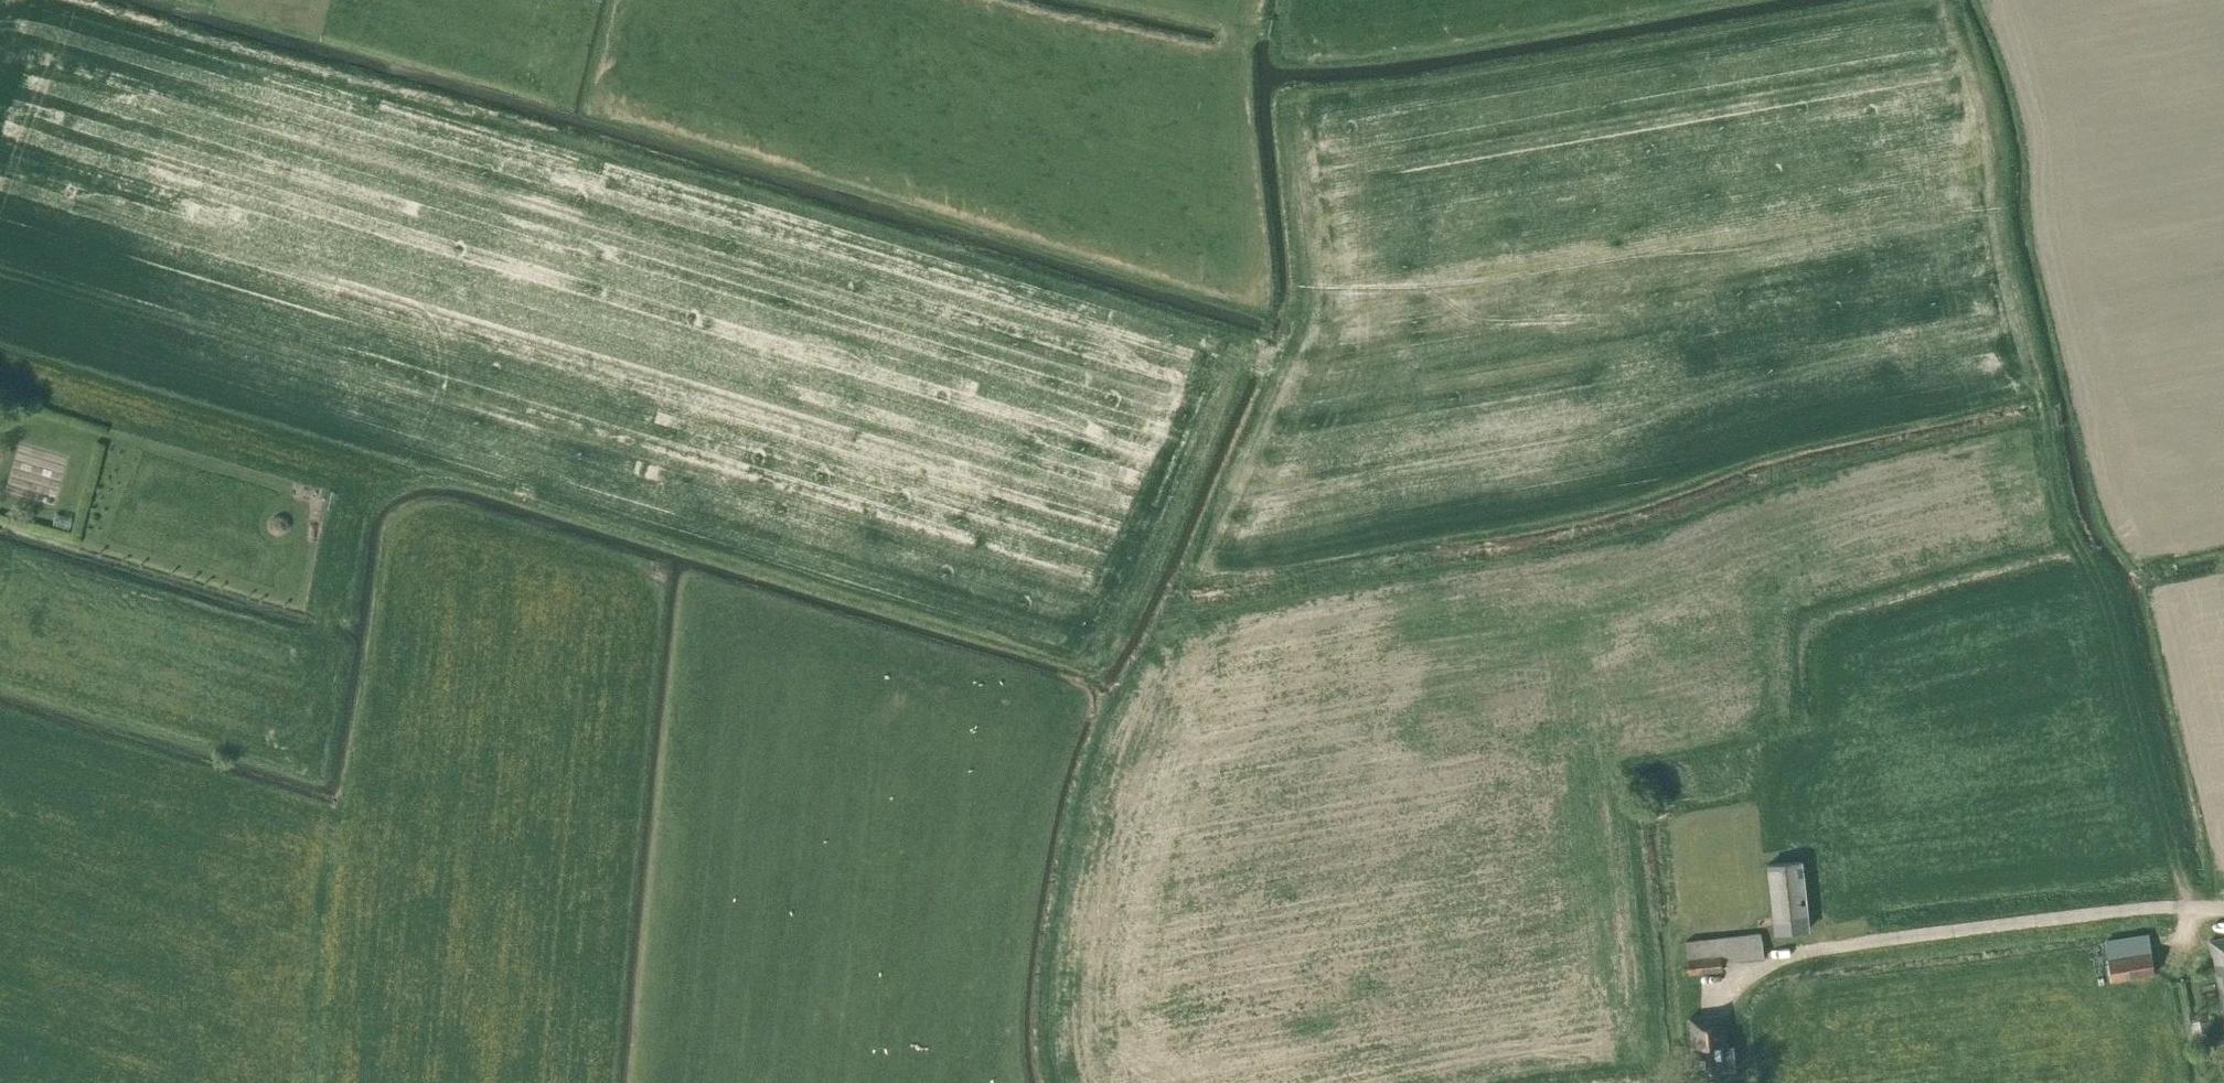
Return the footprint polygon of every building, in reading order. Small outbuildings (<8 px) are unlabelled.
[(1768,863),(1775,931),(1808,928),(1801,860),(1768,863)] [(1761,932),(1686,940),(1690,973),(1723,969),(1722,961),(1764,956),(1761,932)] [(2210,940),(2223,1006),(2223,937),(2210,940)] [(2108,957),(2111,978),(2154,971),(2151,950),(2108,957)] [(1695,1044),(1697,1070),(1734,1067),(1732,1045),(1726,1045),(1724,1016),(1688,1019),(1690,1045),(1695,1044)]
